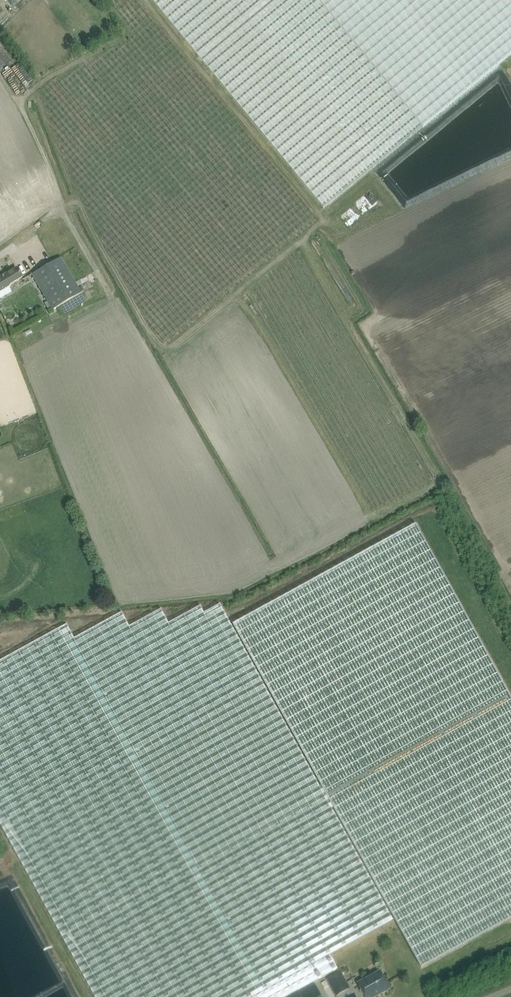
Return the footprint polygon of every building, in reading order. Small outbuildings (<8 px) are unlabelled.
[(324,208),(510,54),(510,0),(152,0),(324,208)] [(60,257),(31,274),(52,309),(81,293),(60,257)] [(16,268),(17,269),(3,277),(3,276),(0,278),(0,292),(9,287),(9,286),(22,278),(16,267),(16,268)] [(322,786),(334,807),(421,967),(510,918),(510,697),(416,524),(233,624),(322,786)] [(315,984),(299,993),(299,991),(338,969),(330,955),(393,921),(332,808),(334,807),(322,786),(320,787),(220,604),(204,613),(200,606),(169,623),(161,609),(130,626),(122,612),(75,639),(67,624),(6,658),(0,661),(0,822),(96,996),(323,996),(315,984)] [(380,971),(358,983),(366,996),(374,996),(376,996),(375,994),(389,986),(380,971)] [(349,988),(341,973),(328,980),(336,995),(349,988)]
